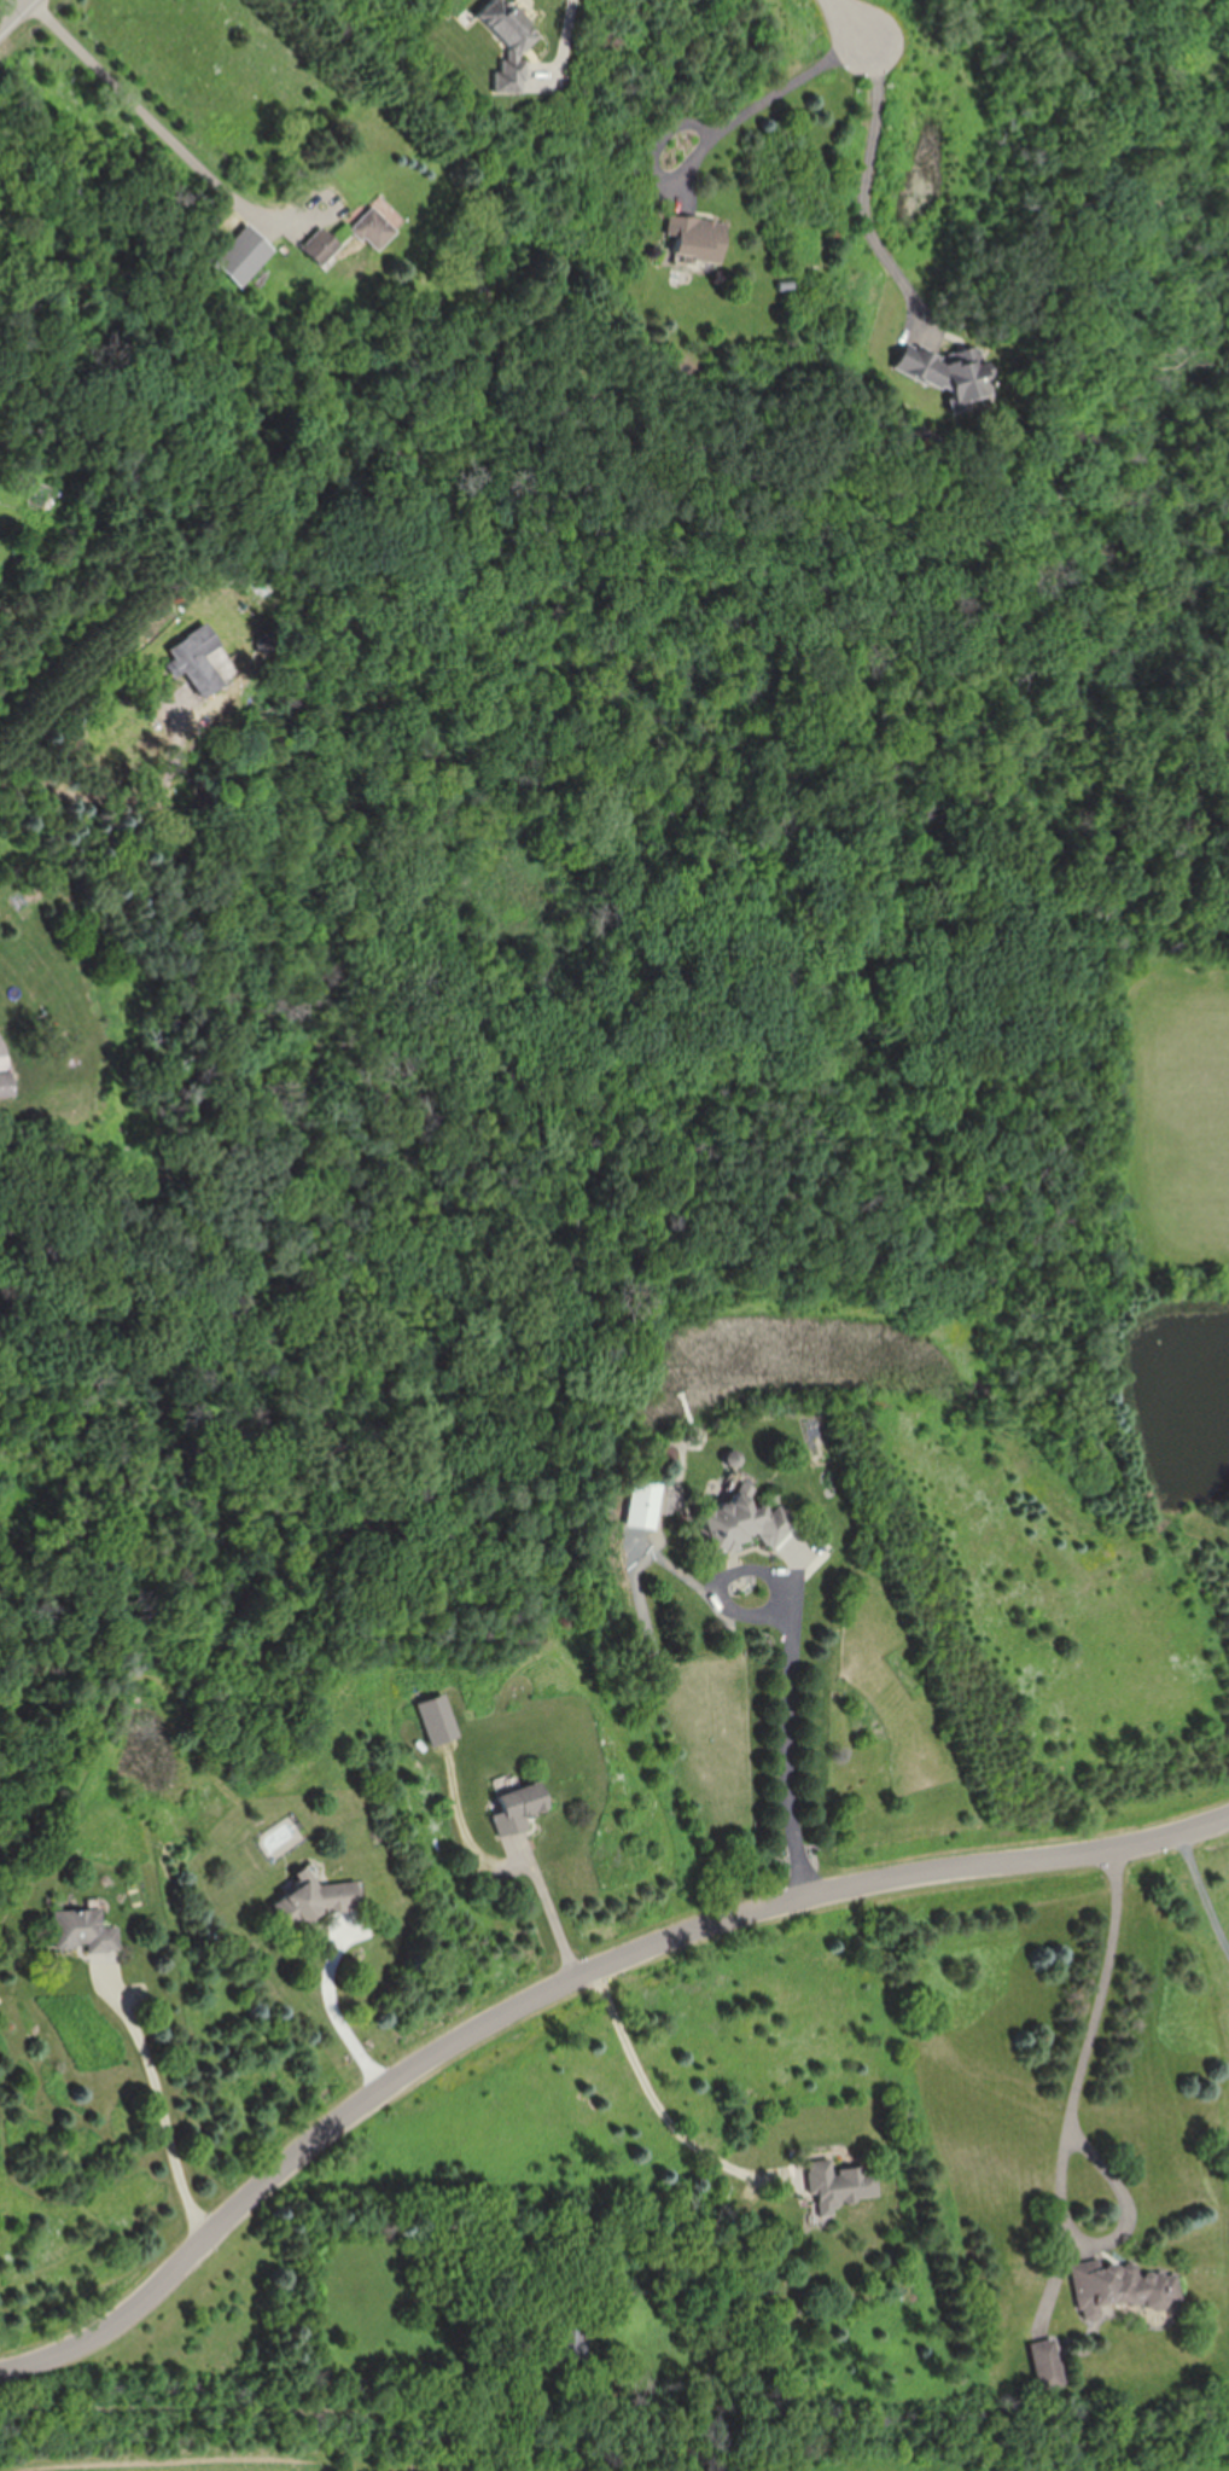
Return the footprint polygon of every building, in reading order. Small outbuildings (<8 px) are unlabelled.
[(522,93),(531,84),(531,63),(522,54),(543,34),(534,26),(535,12),(523,0),(494,0),(481,13),(481,17),(508,45),(508,56),(494,69),(494,92),(522,93)] [(399,231),(374,206),(353,228),(377,252),(399,231)] [(724,263),(730,222),(672,214),(669,235),(679,236),(676,256),(724,263)] [(211,260),(238,287),(275,250),(247,223),(211,260)] [(322,266),(342,244),(322,227),(303,249),(322,266)] [(902,385),(949,378),(955,413),(966,412),(965,402),(996,397),(989,358),(979,360),(976,344),(898,357),(902,385)] [(168,648),(176,661),(169,665),(176,676),(185,671),(202,700),(225,686),(206,655),(222,646),(208,624),(168,648)] [(16,1098),(14,1072),(0,1072),(0,1099),(16,1098)] [(656,1528),(662,1482),(633,1478),(626,1524),(656,1528)] [(763,1535),(766,1543),(796,1531),(783,1496),(765,1503),(758,1485),(699,1507),(715,1552),(763,1535)] [(449,1739),(435,1697),(418,1703),(432,1745),(449,1739)] [(497,1793),(502,1811),(494,1814),(500,1836),(517,1831),(514,1818),(549,1808),(542,1781),(497,1793)] [(358,1880),(319,1884),(317,1867),(295,1869),(297,1896),(279,1897),(282,1920),(361,1913),(358,1880)] [(120,1926),(102,1926),(102,1910),(54,1910),(54,1952),(120,1952),(120,1926)] [(809,2160),(813,2218),(838,2216),(838,2200),(879,2198),(877,2166),(833,2169),(832,2158),(809,2160)] [(1177,2270),(1138,2276),(1135,2259),(1102,2265),(1101,2259),(1071,2263),(1079,2318),(1182,2302),(1177,2270)] [(556,2365),(586,2365),(586,2330),(556,2330),(556,2365)]
